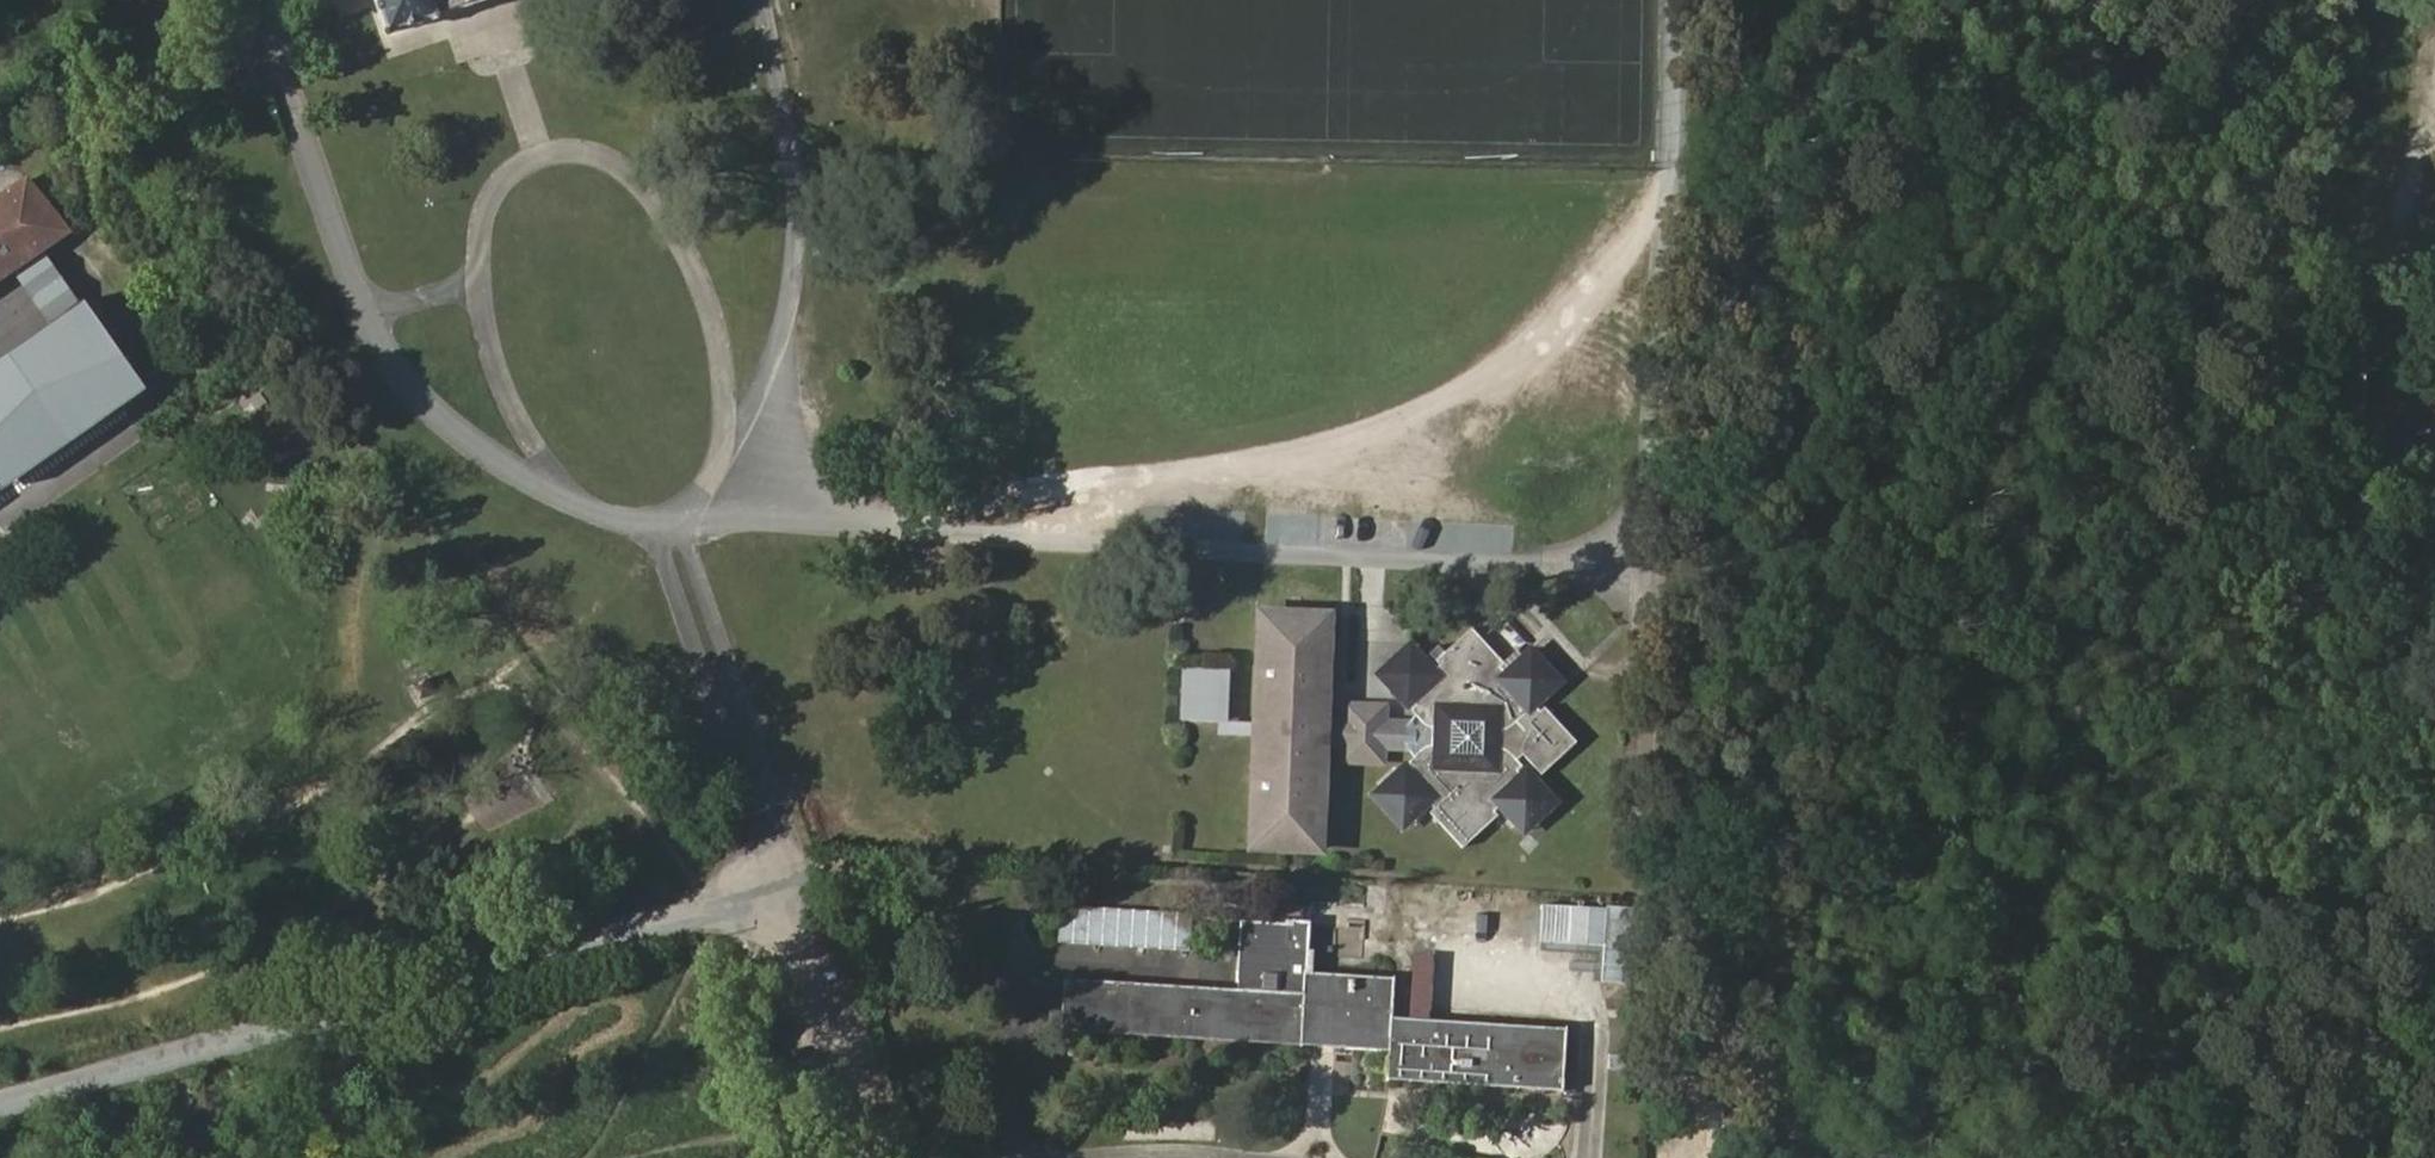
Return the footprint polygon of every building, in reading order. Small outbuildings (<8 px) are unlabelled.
[(390,35),(493,0),(378,0),(390,35)] [(29,182),(0,202),(0,281),(65,237),(29,182)] [(1,489),(143,392),(82,302),(76,301),(48,258),(17,278),(23,286),(0,301),(0,489),(1,489)] [(1331,619),(1263,613),(1249,847),(1318,852),(1324,746),(1344,748),(1344,761),(1379,764),(1380,750),(1400,751),(1411,763),(1377,797),(1412,830),(1437,806),(1464,835),(1504,796),(1522,813),(1556,779),(1535,757),(1566,728),(1543,703),(1563,683),(1526,645),(1510,658),(1477,626),(1438,664),(1418,645),(1376,685),(1413,724),(1407,730),(1384,728),(1384,722),(1349,718),(1349,727),(1325,725),(1331,619)] [(1228,724),(1232,670),(1183,666),(1179,720),(1228,724)] [(1415,924),(1439,924),(1518,927),(1519,906),(1520,892),(1392,886),(1392,933),(1415,934),(1415,924)] [(1593,896),(1556,893),(1555,921),(1592,923),(1593,896)] [(1063,905),(1060,941),(1189,951),(1192,915),(1063,905)] [(1437,1018),(1413,1015),(1393,1014),(1393,975),(1306,970),(1308,922),(1291,920),(1290,923),(1241,920),(1237,986),(1065,976),(1065,1027),(1315,1043),(1338,1045),(1390,1049),(1391,1075),(1566,1086),(1568,1028),(1437,1018)] [(1415,934),(1413,1015),(1437,1018),(1439,924),(1415,924),(1415,934)] [(1610,1053),(1609,1069),(1634,1071),(1635,1055),(1610,1053)]
